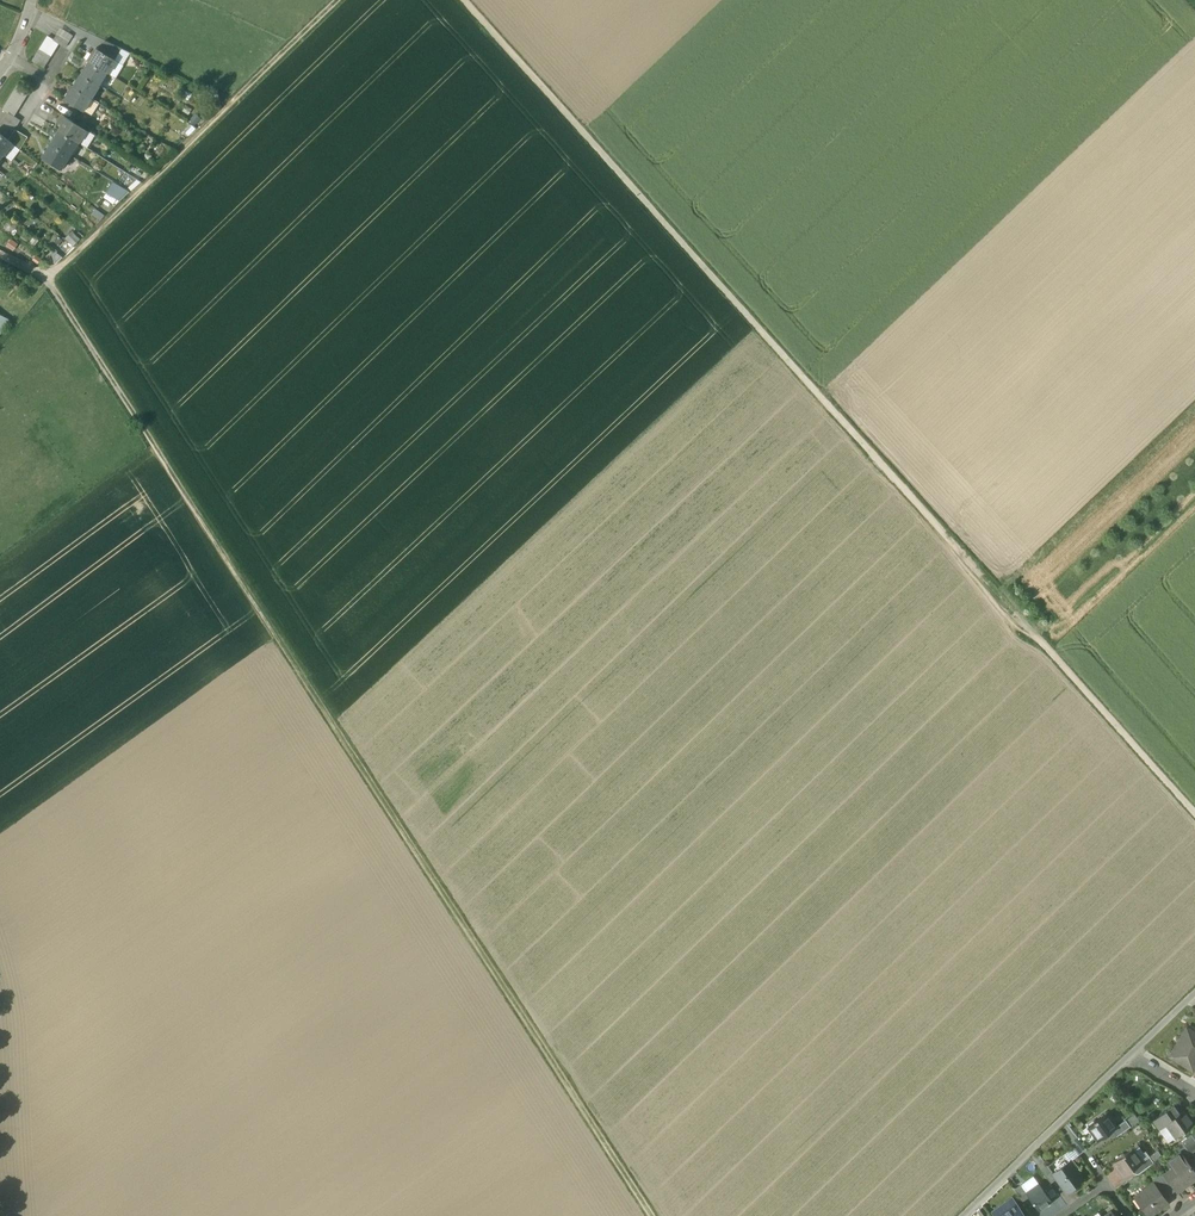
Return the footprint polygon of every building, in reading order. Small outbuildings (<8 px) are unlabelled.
[(73,35),(62,28),(57,34),(63,38),(69,41),(73,35)] [(69,41),(57,34),(53,40),(59,44),(65,47),(69,41)] [(53,40),(47,36),(43,43),(55,50),(59,44),(53,40)] [(122,49),(105,41),(98,50),(114,60),(122,49)] [(55,50),(43,43),(40,49),(51,56),(55,50)] [(51,56),(40,49),(36,55),(48,62),(51,56)] [(98,50),(96,49),(89,61),(107,72),(114,60),(98,50)] [(48,62),(36,55),(32,61),(44,68),(48,62)] [(107,72),(89,61),(81,74),(99,85),(107,72)] [(99,85),(81,74),(73,86),(91,98),(99,85)] [(28,92),(17,85),(13,91),(25,98),(28,92)] [(91,98),(73,86),(65,99),(83,110),(91,98)] [(25,98),(13,91),(9,97),(21,104),(25,98)] [(21,104),(9,97),(6,103),(17,110),(21,104)] [(17,110),(6,103),(2,109),(8,113),(14,117),(17,110)] [(14,117),(8,113),(4,119),(16,126),(20,120),(14,117)] [(86,129),(62,115),(58,121),(63,124),(59,130),(78,142),(86,129)] [(16,126),(4,119),(1,125),(12,132),(16,126)] [(58,121),(54,127),(59,130),(63,124),(58,121)] [(1,125),(0,126),(0,134),(8,140),(12,132),(1,125)] [(20,133),(15,130),(8,140),(13,144),(14,144),(20,133)] [(59,130),(51,143),(70,155),(78,142),(59,130)] [(27,137),(20,133),(14,144),(20,149),(27,137)] [(3,155),(13,144),(8,140),(0,134),(0,153),(3,155)] [(70,155),(51,143),(42,158),(60,170),(70,155)] [(165,147),(159,155),(164,158),(171,150),(165,147)] [(129,192),(113,182),(106,193),(120,200),(129,192)] [(10,317),(0,312),(0,336),(10,317)] [(1187,1030),(1170,1058),(1194,1072),(1194,1070),(1194,1034),(1187,1030)] [(1174,1107),(1154,1122),(1160,1131),(1167,1126),(1176,1139),(1183,1134),(1183,1135),(1186,1133),(1185,1132),(1194,1126),(1185,1112),(1181,1116),(1174,1107)] [(1133,1113),(1125,1118),(1129,1125),(1137,1119),(1133,1113)] [(1108,1115),(1090,1128),(1099,1142),(1113,1132),(1117,1129),(1117,1128),(1108,1115)] [(1127,1122),(1117,1128),(1117,1129),(1113,1132),(1117,1137),(1130,1127),(1127,1122)] [(1088,1150),(1068,1124),(1061,1131),(1080,1156),(1088,1150)] [(1183,1143),(1191,1155),(1194,1153),(1194,1140),(1192,1136),(1183,1143)] [(1191,1155),(1183,1143),(1176,1147),(1181,1154),(1185,1159),(1191,1155)] [(1132,1150),(1114,1163),(1124,1177),(1136,1168),(1142,1164),(1142,1163),(1132,1150)] [(1158,1151),(1150,1158),(1154,1163),(1162,1157),(1158,1151)] [(1055,1173),(1038,1153),(1033,1158),(1052,1184),(1058,1180),(1053,1174),(1055,1173)] [(1168,1164),(1174,1173),(1168,1178),(1167,1178),(1175,1190),(1178,1193),(1194,1181),(1194,1173),(1185,1159),(1181,1154),(1168,1164)] [(1150,1158),(1142,1163),(1142,1164),(1136,1168),(1140,1174),(1154,1163),(1150,1158)] [(1055,1173),(1053,1174),(1058,1180),(1067,1193),(1085,1181),(1071,1161),(1055,1173)] [(1175,1190),(1167,1178),(1168,1178),(1164,1172),(1157,1177),(1168,1193),(1169,1195),(1175,1190)] [(1168,1193),(1157,1177),(1150,1182),(1153,1186),(1154,1185),(1163,1197),(1168,1193)] [(1053,1202),(1040,1184),(1028,1193),(1027,1194),(1030,1198),(1040,1211),(1053,1202)] [(1028,1193),(1022,1185),(1015,1190),(1024,1203),(1030,1198),(1027,1194),(1028,1193)] [(1138,1197),(1145,1207),(1143,1208),(1148,1215),(1151,1215),(1167,1204),(1162,1197),(1163,1197),(1154,1185),(1153,1186),(1138,1197)] [(1016,1205),(1001,1215),(1024,1215),(1016,1205)]
